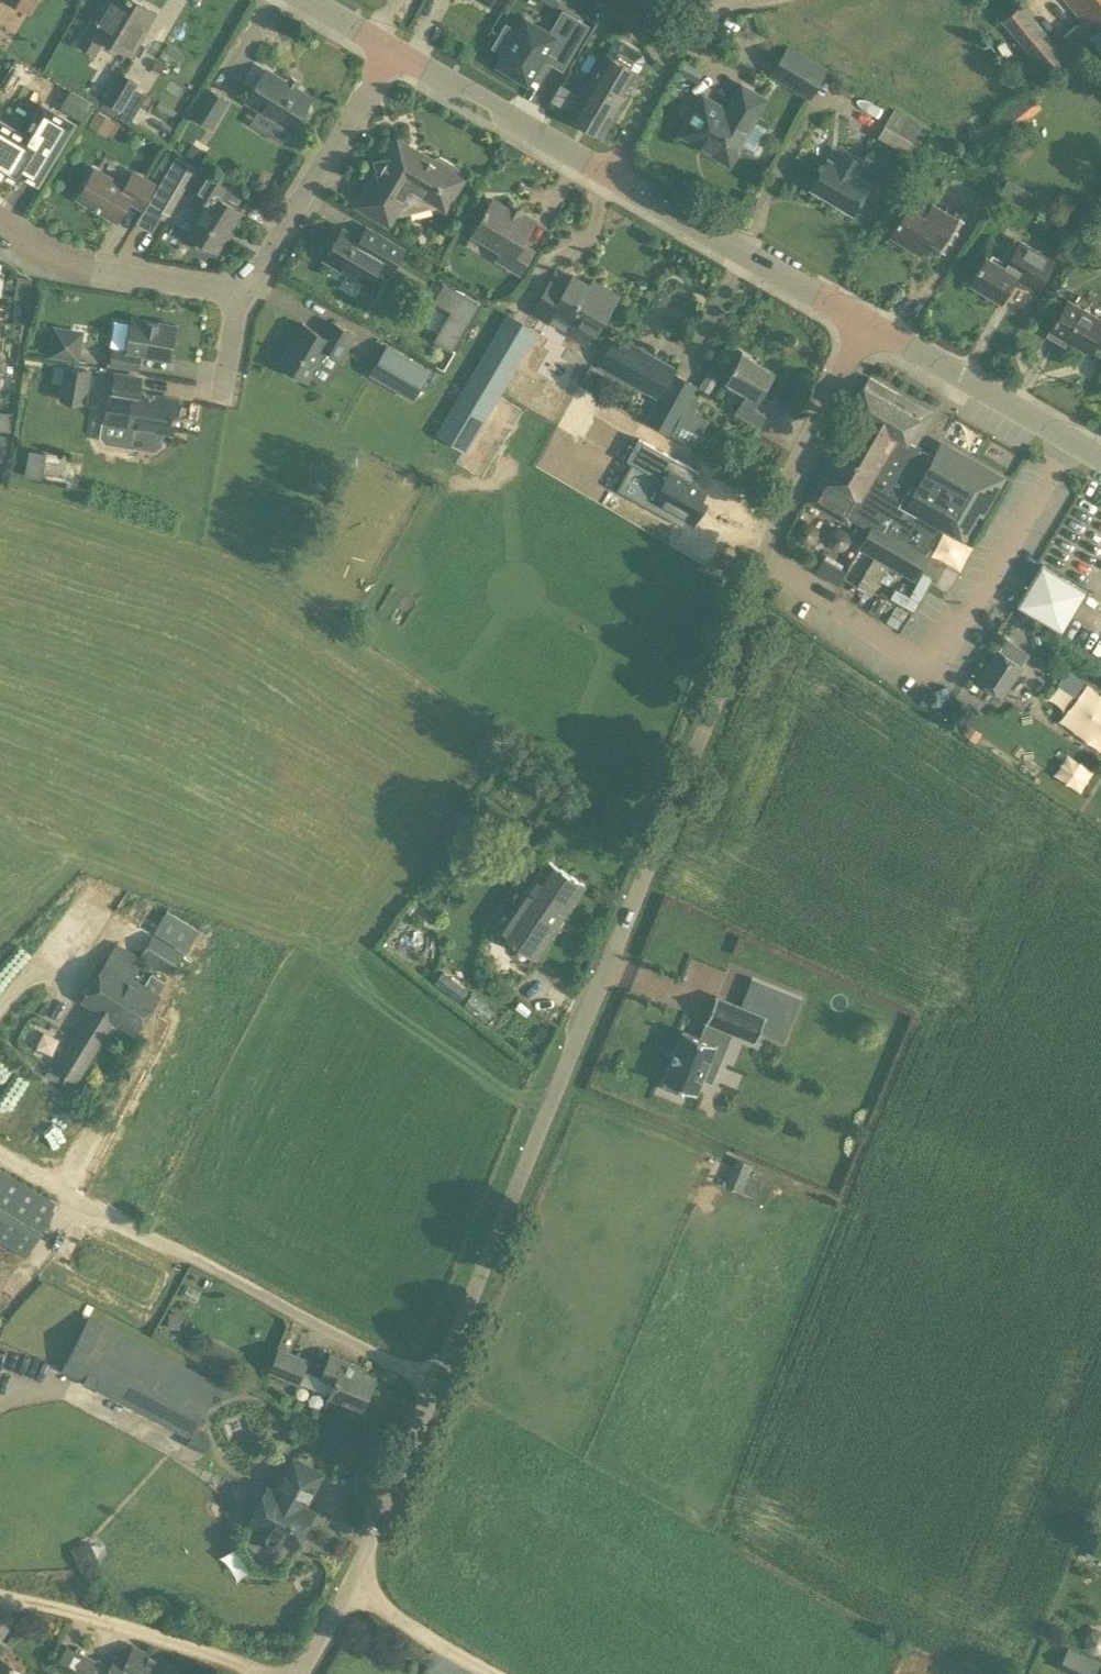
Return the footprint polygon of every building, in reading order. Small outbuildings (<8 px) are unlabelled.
[(30,12),(37,0),(10,0),(30,12)] [(98,23),(91,18),(76,44),(96,55),(105,40),(131,54),(155,11),(137,0),(111,0),(98,23)] [(1092,37),(1100,47),(1100,0),(1064,0),(1082,23),(1076,24),(1064,36),(1076,51),(1092,37)] [(1068,58),(1023,2),(1002,20),(1047,75),(1068,58)] [(527,20),(500,66),(527,82),(528,82),(535,71),(541,75),(548,62),(564,71),(592,23),(566,8),(551,34),(527,20)] [(613,42),(605,54),(604,53),(567,116),(603,137),(640,75),(638,73),(645,61),(643,55),(619,40),(613,42)] [(769,75),(810,99),(829,69),(787,44),(769,75)] [(246,100),(293,129),(298,120),(302,120),(305,119),(309,117),(309,113),(309,110),(306,107),(312,97),(266,69),(246,100)] [(103,98),(122,109),(139,82),(119,70),(103,98)] [(191,114),(213,128),(231,100),(209,86),(191,114)] [(703,97),(681,136),(729,164),(766,100),(741,86),(726,111),(703,97)] [(984,155),(1042,106),(1025,87),(993,114),(995,115),(969,137),(984,155)] [(18,182),(23,174),(38,183),(52,161),(74,123),(58,113),(43,105),(25,135),(0,120),(0,171),(18,182)] [(896,107),(878,136),(911,156),(929,127),(896,107)] [(96,110),(89,123),(113,137),(120,124),(114,121),(96,110)] [(423,162),(398,146),(391,148),(356,205),(386,223),(395,208),(429,199),(440,205),(458,176),(426,157),(423,162)] [(869,183),(856,175),(865,160),(843,148),(834,162),(829,159),(811,189),(851,213),(869,183)] [(166,150),(158,165),(167,171),(176,156),(166,150)] [(167,171),(149,202),(163,210),(189,164),(176,156),(167,171)] [(134,169),(125,184),(95,167),(77,199),(117,221),(128,201),(142,209),(157,183),(134,169)] [(217,250),(242,211),(239,209),(248,195),(206,169),(192,192),(206,201),(187,232),(196,237),(196,242),(197,246),(200,249),(205,248),(208,244),(217,250)] [(920,254),(928,241),(940,249),(959,217),(932,201),(923,215),(909,206),(890,236),(920,254)] [(533,250),(522,243),(536,221),(520,211),(518,215),(499,204),(479,238),(502,251),(498,259),(520,272),(533,250)] [(367,226),(359,239),(342,229),(325,258),(367,284),(379,263),(391,271),(404,249),(367,226)] [(981,294),(985,291),(1001,301),(1015,278),(1037,291),(1056,260),(1015,236),(1000,263),(986,255),(970,282),(973,284),(973,288),(981,294)] [(549,324),(554,314),(573,325),(568,333),(585,343),(592,332),(596,334),(618,295),(599,284),(597,289),(573,275),(565,288),(550,279),(530,313),(549,324)] [(0,300),(0,320),(28,321),(28,283),(27,283),(27,277),(19,277),(18,300),(0,300)] [(481,305),(444,284),(435,302),(453,313),(437,341),(454,351),(471,323),(481,305)] [(1027,319),(1035,296),(1022,291),(1014,315),(1027,319)] [(1067,300),(1049,330),(1088,352),(1100,330),(1100,319),(1067,300)] [(466,453),(537,332),(507,313),(435,435),(466,453)] [(133,317),(128,348),(113,346),(110,365),(140,369),(142,355),(170,360),(176,324),(133,317)] [(332,319),(323,335),(302,323),(278,363),(308,380),(327,349),(343,358),(357,333),(332,319)] [(48,355),(80,360),(85,329),(53,324),(48,355)] [(602,364),(659,396),(672,371),(615,340),(602,364)] [(431,370),(387,344),(369,374),(412,400),(431,370)] [(727,381),(746,391),(734,412),(760,427),(775,401),(761,393),(773,370),(743,353),(727,381)] [(52,383),(62,384),(60,400),(87,404),(92,368),(65,364),(65,366),(54,365),(52,383)] [(161,445),(164,432),(172,433),(178,398),(139,392),(142,375),(114,371),(105,423),(110,429),(129,432),(128,439),(134,447),(155,450),(161,445)] [(898,394),(869,378),(864,386),(863,385),(850,409),(854,411),(850,417),(855,420),(847,433),(843,430),(818,475),(821,476),(807,501),(849,524),(851,519),(868,529),(859,545),(916,577),(931,551),(928,550),(942,525),(962,537),(977,511),(982,514),(999,483),(972,467),(975,462),(950,447),(947,453),(938,448),(934,455),(906,440),(920,417),(894,402),(898,394)] [(579,387),(570,403),(586,412),(594,416),(603,400),(579,387)] [(691,397),(672,433),(694,445),(708,419),(695,412),(700,402),(691,397)] [(16,428),(16,410),(0,410),(0,428),(16,428)] [(16,431),(0,430),(0,460),(12,461),(16,431)] [(639,438),(627,460),(631,463),(650,473),(636,500),(683,526),(687,520),(691,522),(703,501),(699,498),(703,490),(691,483),(698,471),(639,438)] [(30,447),(25,474),(43,477),(48,450),(30,447)] [(824,558),(816,572),(839,585),(847,571),(824,558)] [(1042,565),(1017,606),(1062,632),(1086,591),(1042,565)] [(977,679),(1004,697),(1024,665),(997,648),(977,679)] [(1068,669),(1060,683),(1077,694),(1086,680),(1068,669)] [(1100,744),(1100,693),(1081,684),(1062,726),(1100,744)] [(547,859),(498,933),(536,958),(585,883),(547,859)] [(167,910),(154,932),(187,952),(199,930),(167,910)] [(172,974),(185,952),(153,933),(140,955),(172,974)] [(76,1083),(114,1020),(136,1033),(159,995),(132,979),(143,961),(116,944),(82,1000),(91,1006),(52,1068),(76,1083)] [(443,970),(434,982),(451,996),(461,983),(443,970)] [(684,1030),(664,1079),(668,1081),(666,1086),(682,1093),(684,1088),(696,1093),(703,1076),(712,1080),(719,1063),(710,1060),(717,1043),(715,1043),(722,1026),(756,1040),(766,1016),(717,996),(707,1020),(709,1021),(702,1037),(684,1030)] [(69,1036),(47,1025),(37,1045),(59,1056),(69,1036)] [(761,1171),(738,1163),(730,1186),(753,1194),(761,1171)] [(0,1169),(0,1241),(24,1255),(56,1203),(0,1169)] [(220,1382),(90,1314),(61,1371),(191,1439),(220,1382)] [(213,1340),(208,1357),(236,1366),(241,1348),(213,1340)] [(280,1347),(270,1372),(299,1383),(309,1358),(280,1347)] [(329,1395),(361,1409),(375,1377),(358,1370),(360,1365),(331,1353),(320,1378),(334,1384),(329,1395)] [(275,1490),(267,1486),(249,1521),(295,1546),(314,1511),(305,1506),(323,1473),(293,1457),(275,1490)] [(176,1666),(133,1646),(127,1659),(117,1655),(112,1664),(107,1673),(172,1673),(176,1666)] [(85,1673),(91,1673),(98,1661),(76,1650),(68,1665),(85,1673)] [(25,1670),(0,1653),(0,1673),(22,1673),(25,1670)]
